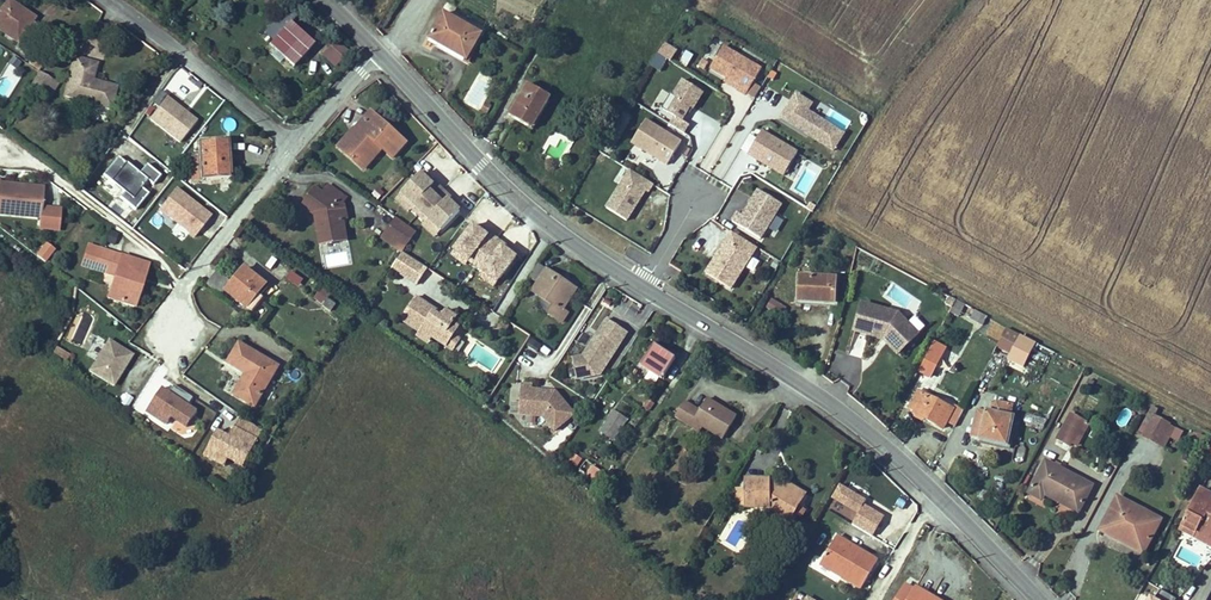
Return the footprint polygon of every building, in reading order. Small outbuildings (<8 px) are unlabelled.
[(28,50),(43,29),(32,22),(36,16),(19,5),(17,6),(9,1),(0,14),(0,31),(28,50)] [(444,13),(429,39),(467,60),(481,34),(444,13)] [(312,46),(288,24),(268,45),(275,50),(271,55),(280,63),(284,58),(293,67),(312,46)] [(321,55),(333,66),(348,50),(336,39),(321,55)] [(663,72),(676,47),(663,41),(650,66),(663,72)] [(762,69),(723,47),(710,69),(726,78),(724,81),(747,95),(762,69)] [(689,65),(693,53),(684,50),(680,62),(689,65)] [(29,65),(38,71),(43,64),(34,57),(29,65)] [(117,86),(93,80),(97,63),(75,58),(65,96),(111,108),(117,86)] [(55,81),(39,71),(29,88),(45,97),(55,81)] [(787,80),(771,71),(764,84),(774,90),(782,88),(787,80)] [(150,123),(177,84),(161,73),(134,112),(150,123)] [(477,73),(463,104),(480,111),(493,79),(477,73)] [(669,124),(684,133),(689,125),(681,120),(687,111),(690,113),(703,92),(683,80),(673,96),(671,94),(662,109),(674,116),(669,124)] [(55,81),(45,97),(49,100),(59,83),(55,81)] [(528,85),(511,116),(529,127),(535,117),(538,119),(550,97),(528,85)] [(813,103),(796,93),(781,117),(834,149),(845,131),(809,110),(813,103)] [(487,104),(483,111),(488,114),(491,107),(487,104)] [(372,111),(338,147),(364,170),(383,148),(393,158),(407,142),(372,111)] [(532,129),(538,119),(535,117),(529,127),(532,129)] [(681,142),(646,120),(632,143),(667,165),(681,142)] [(784,176),(797,152),(762,131),(748,154),(784,176)] [(87,196),(126,140),(119,135),(80,191),(87,196)] [(193,182),(229,179),(226,140),(200,142),(201,157),(191,158),(193,182)] [(648,192),(653,184),(630,170),(606,208),(627,221),(646,191),(648,192)] [(463,209),(423,171),(405,190),(417,202),(431,216),(444,228),(463,209)] [(0,184),(0,214),(40,218),(41,207),(43,188),(0,184)] [(193,237),(211,213),(175,185),(157,208),(193,237)] [(315,188),(306,201),(321,212),(322,219),(317,220),(319,233),(322,233),(324,244),(347,240),(343,219),(348,218),(346,205),(343,203),(347,198),(329,186),(324,194),(315,188)] [(417,202),(405,190),(398,197),(411,209),(417,202)] [(738,212),(732,221),(761,239),(782,205),(759,190),(743,215),(738,212)] [(372,200),(378,205),(384,199),(378,194),(372,200)] [(306,201),(303,206),(316,215),(317,220),(322,219),(321,212),(306,201)] [(61,209),(41,207),(40,218),(39,229),(59,230),(61,209)] [(438,234),(444,228),(431,216),(425,222),(438,234)] [(405,248),(416,232),(395,218),(384,234),(405,248)] [(516,258),(473,225),(457,246),(471,257),(468,260),(483,272),(486,268),(499,279),(516,258)] [(732,232),(706,273),(731,289),(757,248),(732,232)] [(402,252),(405,248),(384,234),(381,237),(402,252)] [(134,306),(147,265),(101,250),(102,246),(92,242),(93,239),(82,235),(72,263),(104,273),(102,280),(103,283),(112,286),(108,298),(134,306)] [(45,240),(35,254),(45,261),(55,247),(45,240)] [(180,242),(169,256),(182,265),(192,252),(180,242)] [(471,257),(457,246),(455,250),(468,260),(471,257)] [(417,285),(428,268),(402,252),(391,268),(417,285)] [(754,272),(759,260),(751,257),(746,268),(754,272)] [(573,287),(538,264),(530,277),(538,282),(532,291),(540,296),(553,304),(547,312),(562,322),(567,313),(562,310),(571,296),(568,294),(573,287)] [(264,298),(259,293),(266,284),(244,267),(226,290),(253,312),(264,298)] [(499,279),(486,268),(483,272),(497,282),(499,279)] [(285,277),(299,286),(304,278),(290,269),(285,277)] [(207,284),(220,294),(225,288),(223,286),(228,279),(218,271),(207,284)] [(799,276),(798,301),(834,303),(836,278),(799,276)] [(313,294),(319,303),(330,295),(324,286),(313,294)] [(576,289),(573,287),(568,294),(571,296),(576,289)] [(553,304),(540,296),(535,304),(547,312),(553,304)] [(454,336),(459,327),(453,323),(457,318),(446,310),(443,314),(441,317),(425,306),(426,304),(416,297),(401,320),(421,333),(422,331),(432,338),(447,347),(454,336)] [(781,316),(787,306),(771,297),(765,307),(781,316)] [(323,306),(330,311),(335,304),(328,299),(323,306)] [(956,300),(949,312),(959,317),(961,313),(965,305),(956,300)] [(443,314),(426,304),(425,306),(441,317),(443,314)] [(918,335),(898,314),(862,304),(854,331),(883,339),(884,335),(889,336),(902,350),(918,335)] [(971,308),(965,305),(961,313),(967,316),(971,308)] [(988,317),(971,308),(967,316),(983,325),(988,317)] [(463,321),(457,318),(453,323),(459,327),(463,321)] [(601,375),(628,333),(607,319),(583,357),(573,359),(577,380),(601,375)] [(508,327),(502,322),(498,327),(504,332),(508,327)] [(1007,328),(996,348),(1014,357),(1025,338),(1007,328)] [(432,338),(422,331),(421,333),(418,337),(428,344),(432,338)] [(884,335),(883,339),(897,354),(902,350),(889,336),(884,335)] [(454,336),(447,347),(453,351),(460,339),(454,336)] [(532,337),(527,344),(538,351),(542,343),(532,337)] [(132,355),(109,340),(89,371),(113,386),(132,355)] [(918,370),(931,377),(946,348),(934,342),(918,370)] [(279,366),(239,343),(227,363),(246,374),(234,394),(255,407),(279,366)] [(662,379),(675,358),(654,345),(641,366),(662,379)] [(521,384),(519,415),(542,417),(555,431),(575,414),(555,392),(532,390),(533,385),(521,384)] [(169,393),(162,388),(146,411),(166,424),(171,416),(187,427),(197,411),(188,405),(193,397),(174,385),(169,393)] [(909,411),(952,433),(964,410),(957,405),(953,408),(918,391),(909,411)] [(120,403),(128,406),(132,396),(124,393),(120,403)] [(647,397),(641,405),(649,411),(655,402),(647,397)] [(701,431),(704,426),(723,438),(736,416),(707,398),(700,410),(684,401),(675,416),(701,431)] [(996,402),(986,412),(993,413),(1011,418),(1014,406),(996,402)] [(1153,405),(1138,434),(1163,448),(1174,426),(1155,415),(1158,408),(1153,405)] [(1114,424),(1126,430),(1134,411),(1122,406),(1114,424)] [(986,412),(975,409),(969,437),(1007,446),(1014,418),(1011,418),(993,413),(986,412)] [(627,420),(614,412),(601,432),(614,440),(627,420)] [(1084,433),(1089,423),(1071,413),(1056,439),(1070,447),(1072,443),(1079,431),(1084,433)] [(257,427),(241,416),(230,437),(218,430),(204,455),(225,466),(229,458),(244,466),(258,440),(251,437),(257,427)] [(265,439),(270,442),(278,427),(273,424),(265,439)] [(263,431),(257,427),(251,437),(258,440),(263,431)] [(1079,431),(1072,443),(1078,446),(1084,433),(1079,431)] [(1203,458),(1210,462),(1210,441),(1203,458)] [(576,466),(582,460),(575,455),(570,461),(576,466)] [(1047,462),(1029,495),(1043,503),(1048,494),(1049,492),(1071,503),(1070,506),(1079,511),(1092,486),(1047,462)] [(601,484),(607,476),(593,465),(587,474),(601,484)] [(747,506),(747,508),(765,508),(789,522),(802,499),(781,487),(769,479),(746,480),(746,489),(737,488),(737,506),(747,506)] [(785,482),(781,487),(802,499),(805,494),(785,482)] [(839,483),(825,510),(874,535),(885,513),(864,503),(867,497),(839,483)] [(1201,485),(1181,522),(1210,538),(1210,490),(1201,485)] [(1049,492),(1048,494),(1070,506),(1071,503),(1049,492)] [(1119,495),(1103,526),(1146,549),(1162,517),(1119,495)] [(1181,522),(1178,528),(1210,545),(1210,538),(1181,522)] [(1146,549),(1103,526),(1101,531),(1144,554),(1146,549)] [(841,577),(861,589),(878,561),(837,536),(822,560),(843,573),(841,577)] [(822,560),(820,564),(841,577),(843,573),(822,560)] [(917,587),(915,590),(906,584),(897,599),(938,599),(917,587)]
